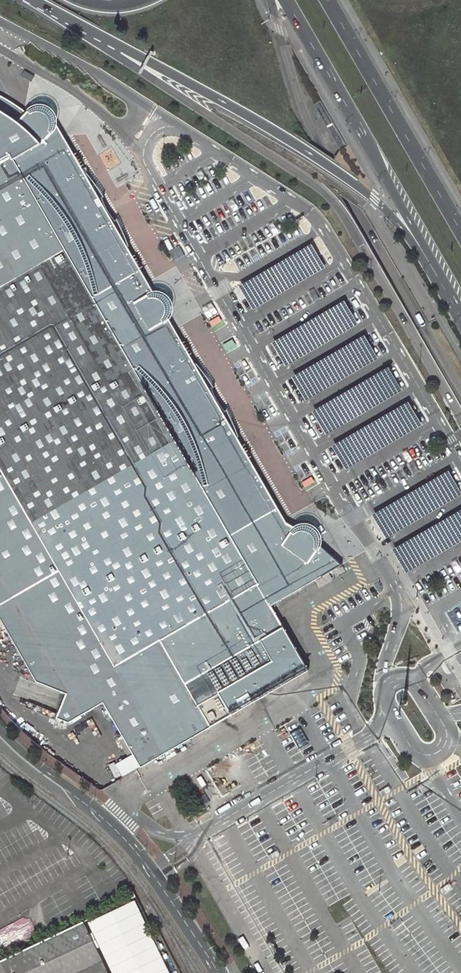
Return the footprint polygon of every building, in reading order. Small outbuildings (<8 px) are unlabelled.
[(168,318),(164,322),(148,296),(154,293),(58,125),(57,128),(53,132),(30,110),(29,112),(18,105),(2,95),(0,94),(0,620),(34,681),(65,693),(54,716),(66,722),(101,702),(131,755),(114,764),(121,777),(306,671),(270,606),(341,565),(318,545),(316,550),(290,533),(295,528),(285,523),(168,318)] [(362,334),(289,377),(304,402),(377,358),(362,334)] [(326,436),(401,390),(387,366),(311,411),(326,436)] [(420,426),(406,401),(330,446),(344,470),(420,426)] [(373,513),(387,537),(460,494),(446,470),(373,513)] [(393,547),(408,572),(460,540),(460,507),(393,547)] [(84,921),(0,961),(0,972),(109,972),(84,921)]
